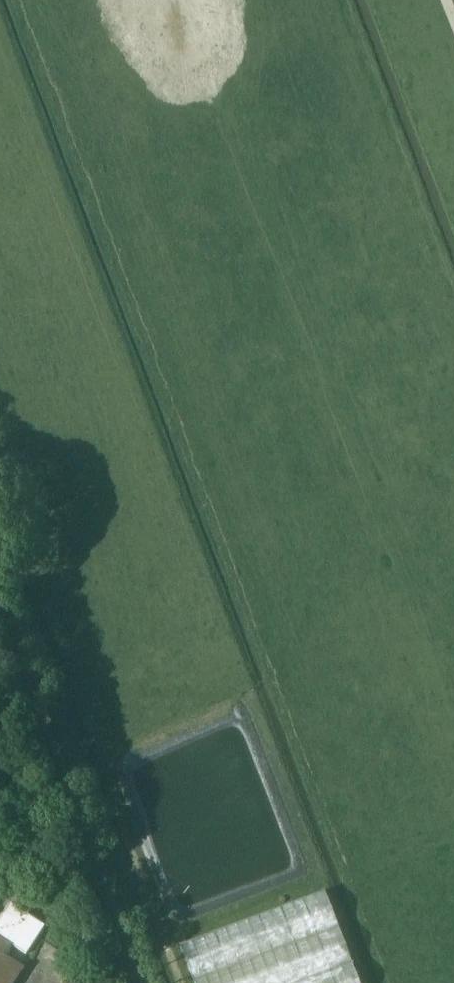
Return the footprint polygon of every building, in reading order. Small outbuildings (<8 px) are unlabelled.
[(326,890),(181,945),(196,982),(361,982),(326,890)] [(26,967),(5,953),(12,943),(27,953),(45,925),(11,903),(0,918),(0,982),(15,982),(26,967)]
